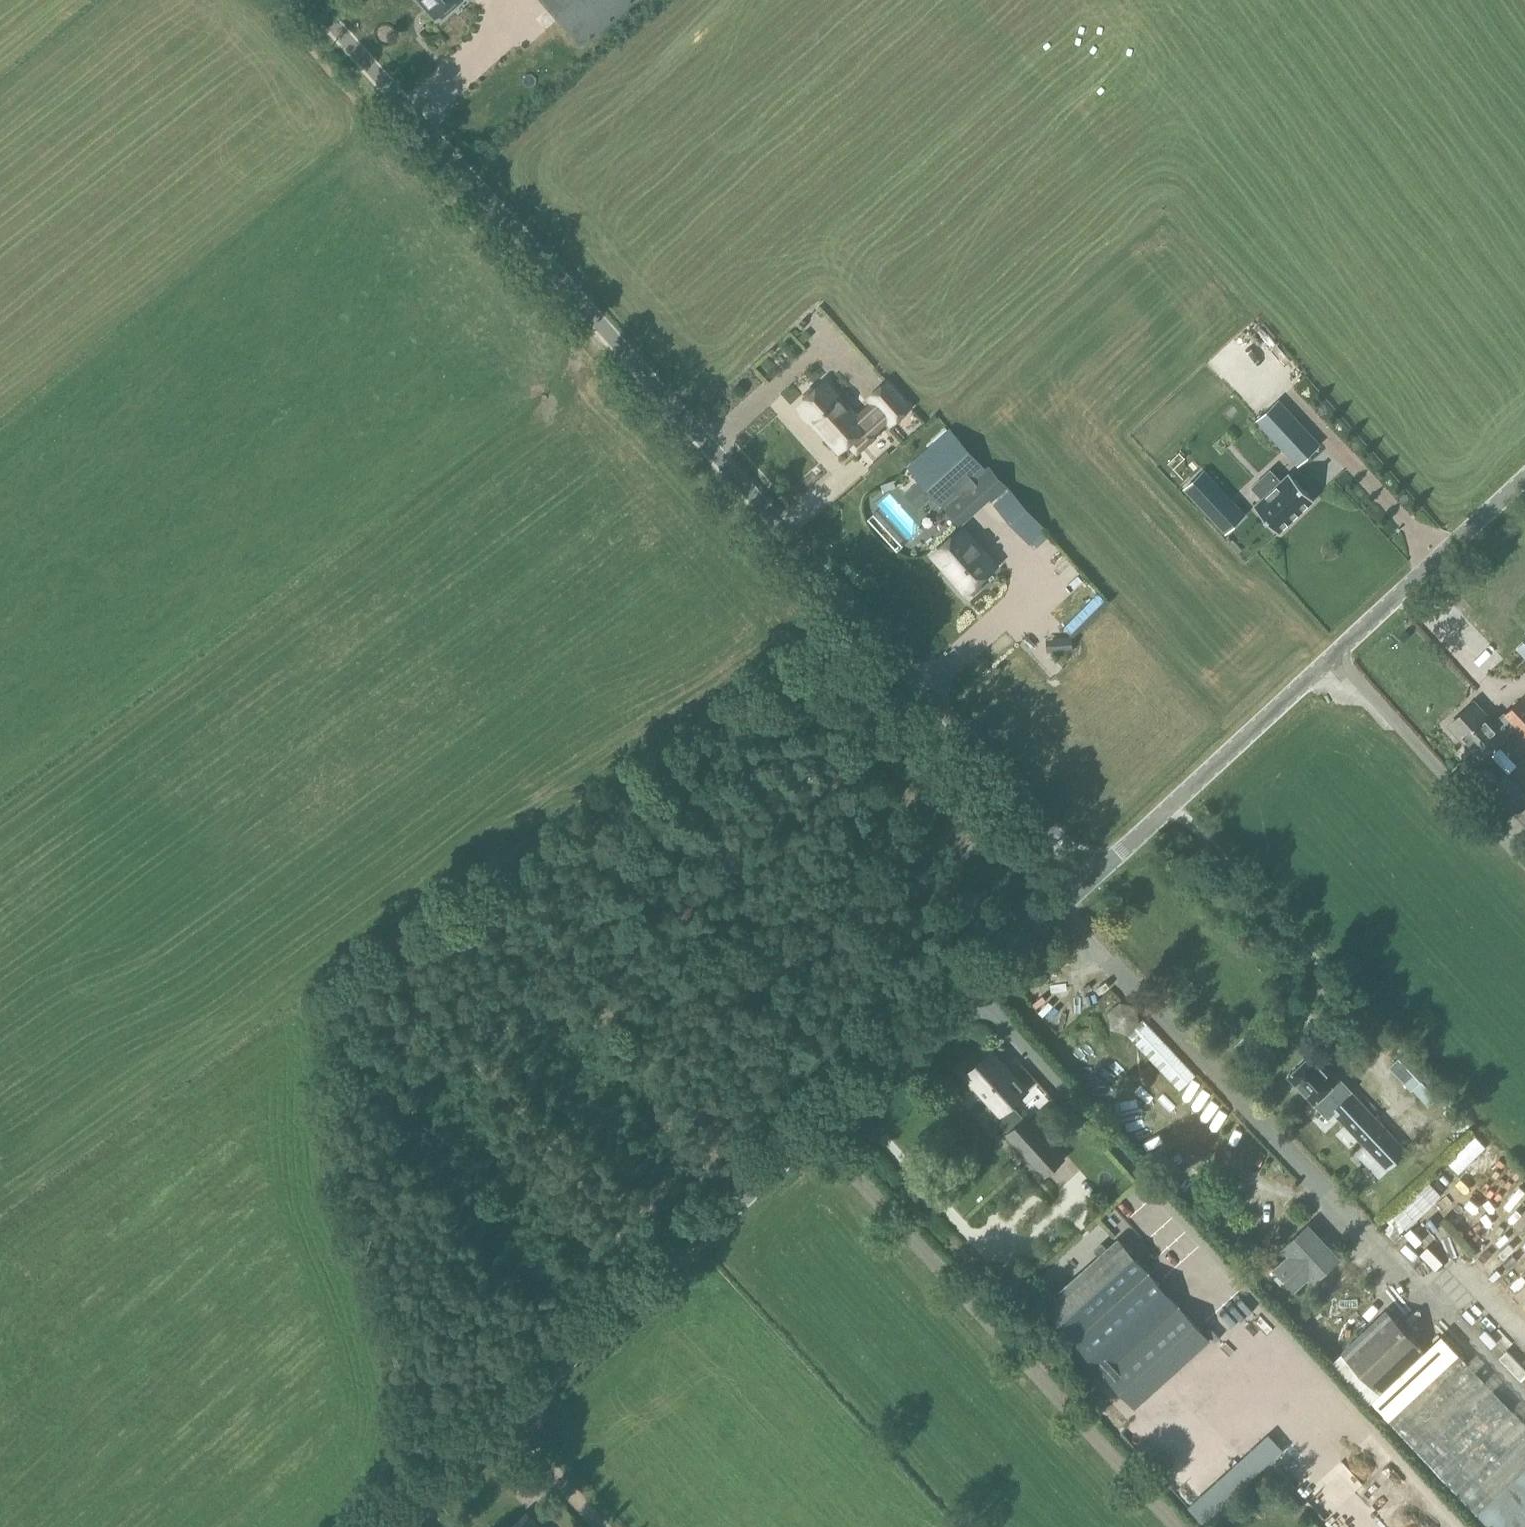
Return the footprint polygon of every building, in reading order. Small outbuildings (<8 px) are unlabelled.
[(433,16),(452,0),(419,0),(433,16)] [(582,46),(634,0),(541,0),(582,46)] [(1117,350),(1131,369),(1139,364),(1125,345),(1117,350)] [(840,449),(866,427),(826,382),(800,404),(840,449)] [(871,398),(893,422),(910,406),(889,382),(871,398)] [(1284,450),(1306,430),(1278,400),(1257,420),(1284,450)] [(944,433),(906,466),(960,528),(991,500),(1030,544),(1045,531),(990,467),(980,475),(944,433)] [(1279,532),(1314,499),(1290,473),(1281,481),(1271,470),(1252,487),(1262,498),(1254,506),(1279,532)] [(1243,517),(1202,473),(1187,486),(1228,530),(1243,517)] [(966,592),(966,591),(974,592),(981,586),(980,580),(996,566),(963,529),(934,555),(966,592)] [(1488,681),(1443,631),(1433,640),(1478,690),(1488,681)] [(1047,652),(1074,651),(1073,637),(1046,638),(1047,652)] [(1516,646),(1524,656),(1524,638),(1516,646)] [(1474,702),(1449,725),(1479,758),(1512,728),(1524,742),(1524,697),(1524,696),(1494,724),(1474,702)] [(1112,724),(1104,737),(1114,743),(1122,730),(1112,724)] [(1524,806),(1524,794),(1507,775),(1501,779),(1486,765),(1473,775),(1512,818),(1524,806)] [(1139,1023),(1136,1006),(1120,1001),(1108,1012),(1112,1029),(1127,1034),(1139,1023)] [(1001,1113),(1026,1090),(991,1052),(967,1075),(1001,1113)] [(1408,1151),(1353,1092),(1339,1078),(1335,1082),(1312,1057),(1291,1077),(1314,1101),(1315,1101),(1328,1114),(1332,1110),(1333,1111),(1366,1146),(1361,1153),(1383,1175),(1388,1169),(1408,1151)] [(1429,1106),(1445,1090),(1414,1057),(1398,1073),(1429,1106)] [(1023,1160),(1046,1138),(1025,1116),(1002,1137),(1023,1160)] [(1435,1151),(1451,1182),(1489,1163),(1473,1131),(1435,1151)] [(1383,1214),(1402,1231),(1434,1196),(1416,1179),(1383,1214)] [(1315,1279),(1336,1258),(1308,1228),(1286,1249),(1293,1256),(1278,1270),(1295,1287),(1309,1273),(1315,1279)] [(1119,1239),(1044,1306),(1136,1407),(1210,1340),(1119,1239)] [(1425,1271),(1439,1260),(1433,1252),(1419,1263),(1425,1271)] [(1037,1298),(1043,1289),(1030,1279),(1024,1287),(1037,1298)] [(1472,1309),(1491,1292),(1483,1284),(1465,1300),(1472,1309)] [(1300,1310),(1292,1319),(1299,1326),(1308,1318),(1300,1310)] [(1424,1350),(1387,1311),(1330,1365),(1367,1404),(1372,1400),(1492,1526),(1524,1526),(1524,1422),(1442,1335),(1425,1351),(1424,1350)] [(1357,1526),(1422,1526),(1343,1443),(1308,1475),(1357,1526)] [(527,1514),(513,1526),(539,1526),(527,1514)]
